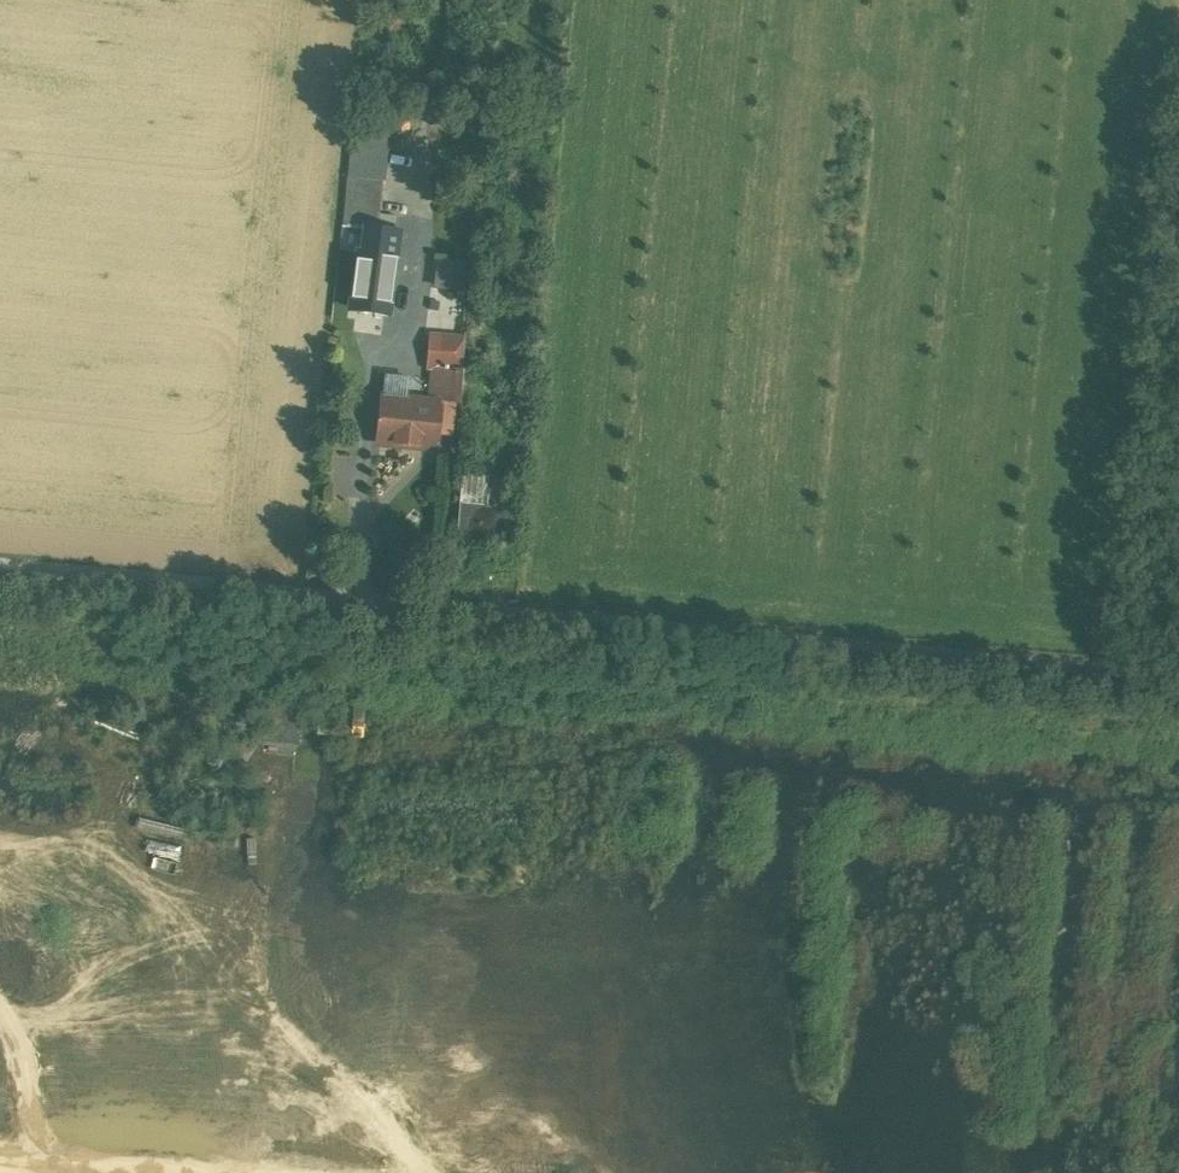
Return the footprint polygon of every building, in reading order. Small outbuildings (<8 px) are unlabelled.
[(355,125),(353,146),(392,151),(395,131),(355,125)] [(350,157),(348,176),(381,180),(384,161),(350,157)] [(381,180),(348,176),(343,226),(391,233),(393,218),(377,217),(381,180)] [(394,247),(373,244),(365,293),(374,295),(371,313),(385,315),(394,247)] [(430,286),(447,287),(449,256),(431,255),(430,286)] [(464,339),(430,336),(427,369),(431,369),(462,371),(464,339)] [(495,362),(464,359),(463,371),(488,373),(495,374),(495,362)] [(462,371),(431,369),(429,400),(460,403),(462,371)] [(463,371),(462,371),(460,403),(486,405),(488,373),(463,371)] [(407,400),(382,398),(381,416),(405,419),(406,407),(407,400)] [(405,419),(381,416),(378,443),(419,447),(420,435),(421,420),(426,421),(427,410),(406,407),(405,419)] [(438,412),(427,410),(426,421),(435,421),(435,422),(437,422),(438,412)] [(426,421),(421,420),(420,435),(433,436),(435,422),(435,421),(426,421)] [(507,481),(461,478),(455,546),(477,547),(478,544),(502,545),(507,481)] [(297,722),(277,722),(277,742),(296,742),(297,722)] [(175,844),(173,857),(211,864),(214,852),(175,844)]
